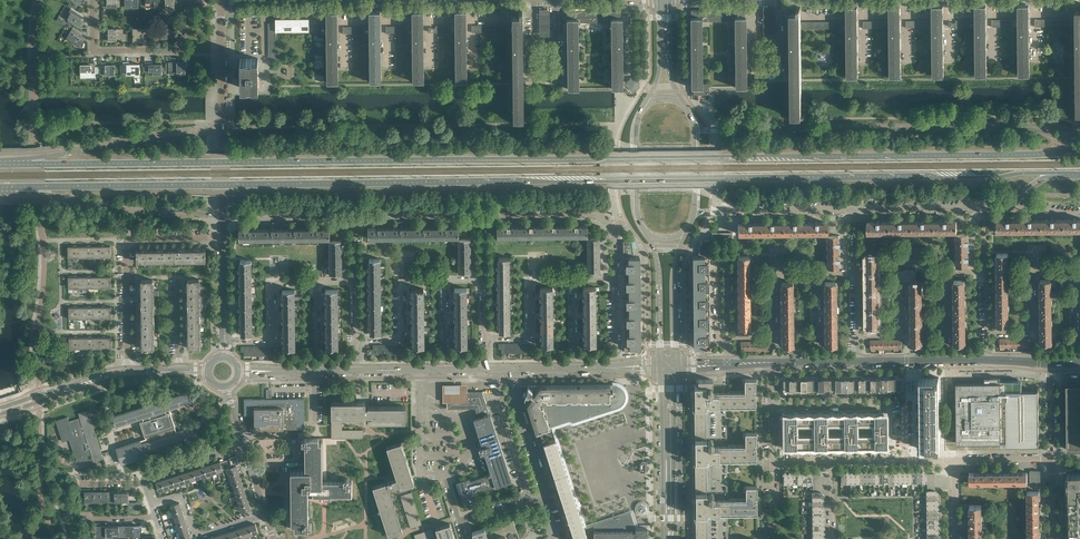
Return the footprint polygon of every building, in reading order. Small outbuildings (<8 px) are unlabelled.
[(175,0),(162,0),(162,2),(165,1),(165,8),(169,8),(169,10),(175,10),(175,5),(177,3),(175,0)] [(1029,22),(1029,4),(1018,5),(1018,19),(1018,22),(1029,22)] [(943,22),(943,5),(932,5),(932,20),(932,23),(943,22)] [(986,22),(986,5),(975,5),(975,20),(975,22),(986,22)] [(858,23),(857,6),(847,6),(847,21),(847,23),(858,23)] [(900,23),(900,6),(889,6),(890,21),(890,23),(900,23)] [(801,29),(801,22),(801,7),(790,7),(791,81),(791,90),(791,106),(792,117),(802,117),(802,112),(802,106),(801,90),(801,81),(801,30),(801,29)] [(84,20),(78,16),(80,13),(74,9),(72,12),(73,13),(69,19),(80,26),(84,20)] [(726,20),(726,9),(718,10),(718,21),(726,20)] [(735,20),(734,9),(726,9),(726,20),(734,20),(735,20)] [(746,35),(745,22),(745,16),(745,9),(734,9),(735,20),(734,20),(735,35),(746,35)] [(466,46),(466,10),(455,10),(455,25),(451,25),(451,33),(455,33),(455,46),(466,46)] [(523,119),(522,54),(525,54),(525,44),(522,44),(522,10),(512,10),(512,25),(512,32),(513,120),(523,119)] [(702,35),(701,22),(701,21),(701,10),(691,10),(691,17),(690,17),(691,35),(702,35)] [(710,21),(709,10),(701,10),(701,21),(710,21)] [(718,21),(718,10),(709,10),(710,21),(718,21)] [(380,46),(380,11),(369,11),(369,26),(365,26),(365,33),(369,33),(369,47),(380,46)] [(423,46),(423,11),(412,11),(412,26),(408,26),(408,33),(412,33),(412,46),(423,46)] [(586,22),(586,11),(578,11),(578,18),(578,22),(586,22)] [(603,22),(603,11),(586,11),(586,22),(603,22)] [(611,22),(611,11),(603,11),(603,22),(611,22)] [(622,36),(622,23),(622,18),(621,18),(621,11),(611,11),(611,22),(611,36),(622,36)] [(338,47),(337,12),(326,12),(326,27),(322,27),(322,34),(327,34),(327,47),(338,47)] [(773,29),(772,15),(763,15),(764,29),(773,29)] [(301,31),(301,18),(292,19),(292,31),(301,31)] [(309,27),(309,18),(301,18),(301,31),(309,31),(309,27)] [(549,31),(549,18),(540,18),(540,31),(549,31)] [(578,37),(578,24),(578,22),(578,18),(567,18),(567,37),(578,37)] [(284,31),(284,19),(275,19),(275,23),(275,27),(276,30),(276,31),(284,31)] [(292,31),(292,19),(284,19),(284,31),(292,31)] [(171,32),(171,28),(168,28),(168,21),(161,21),(161,28),(153,28),(153,36),(162,36),(162,38),(168,38),(168,36),(171,36),(171,33),(170,33),(170,32),(171,32)] [(943,41),(943,22),(932,23),(932,27),(932,41),(943,41)] [(986,40),(986,22),(975,22),(975,27),(975,40),(986,40)] [(1029,40),(1029,22),(1018,22),(1018,27),(1018,40),(1029,40)] [(858,41),(858,23),(847,23),(847,28),(847,41),(858,41)] [(901,41),(900,23),(890,23),(890,28),(890,41),(901,41)] [(82,38),(82,35),(82,34),(72,28),(66,38),(80,46),(84,40),(82,38)] [(126,40),(126,34),(123,34),(123,29),(117,29),(117,28),(108,28),(108,41),(117,40),(117,39),(123,38),(123,40),(126,40)] [(143,40),(143,32),(143,29),(134,29),(134,35),(133,35),(133,39),(134,39),(134,40),(143,40)] [(702,53),(702,39),(702,35),(691,35),(691,54),(702,53)] [(746,53),(746,43),(746,35),(735,35),(735,53),(746,53)] [(622,54),(622,44),(622,36),(611,36),(611,54),(622,54)] [(578,55),(578,40),(578,37),(567,37),(567,55),(578,55)] [(986,58),(986,40),(975,40),(975,58),(986,58)] [(1029,58),(1029,40),(1018,40),(1018,58),(1029,58)] [(858,59),(858,41),(847,41),(847,60),(858,59)] [(901,59),(901,41),(890,41),(890,59),(901,59)] [(944,59),(943,41),(932,41),(933,59),(944,59)] [(381,65),(380,46),(369,47),(370,65),(381,65)] [(423,64),(423,46),(412,46),(413,64),(423,64)] [(466,64),(466,46),(455,46),(455,64),(466,64)] [(338,65),(338,47),(327,47),(327,65),(338,65)] [(702,71),(702,57),(702,53),(691,54),(691,72),(702,71)] [(746,71),(746,61),(746,53),(735,53),(735,71),(746,71)] [(622,72),(622,62),(622,54),(611,54),(612,73),(622,72)] [(578,73),(578,58),(578,55),(567,55),(568,73),(578,73)] [(259,87),(258,58),(252,58),(252,60),(247,60),(247,58),(240,58),(241,87),(248,87),(248,86),(252,86),(252,87),(259,87)] [(987,75),(986,58),(975,58),(976,75),(987,75)] [(1029,75),(1029,58),(1018,58),(1019,75),(1029,75)] [(858,77),(858,59),(847,60),(847,77),(858,77)] [(901,76),(901,59),(890,59),(890,76),(901,76)] [(944,76),(944,59),(933,59),(933,76),(944,76)] [(186,74),(186,65),(187,65),(187,61),(186,60),(185,60),(184,60),(184,61),(184,62),(169,62),(169,74),(186,74)] [(115,75),(115,64),(105,64),(105,62),(101,62),(101,70),(105,70),(105,75),(115,75)] [(134,74),(134,64),(129,64),(129,62),(123,62),(123,68),(127,68),(127,74),(134,74)] [(162,74),(162,64),(153,64),(153,62),(149,62),(149,71),(153,71),(153,74),(158,74),(163,74),(162,74)] [(424,81),(423,64),(413,64),(413,81),(424,81)] [(467,81),(466,64),(455,64),(456,81),(467,81)] [(92,65),(91,65),(81,65),(81,73),(92,72),(92,65)] [(338,82),(338,65),(327,65),(327,82),(338,82)] [(381,82),(381,65),(370,65),(370,82),(381,82)] [(702,83),(702,82),(702,71),(691,72),(691,87),(694,87),(694,94),(709,94),(709,83),(702,83)] [(746,87),(746,71),(735,71),(735,87),(746,87)] [(623,86),(623,80),(622,72),(612,73),(612,88),(623,88),(623,86)] [(579,89),(579,76),(578,73),(568,73),(568,89),(579,89)] [(640,86),(640,81),(636,77),(631,77),(627,81),(623,80),(623,86),(627,86),(631,90),(636,90),(640,86)] [(1019,230),(1019,220),(1010,221),(1009,219),(1006,219),(1006,221),(997,221),(997,231),(1019,230)] [(1041,230),(1041,220),(1032,220),(1032,219),(1029,219),(1029,220),(1019,220),(1019,230),(1041,230)] [(1064,230),(1064,220),(1054,220),(1054,219),(1051,219),(1051,220),(1041,220),(1041,230),(1064,230)] [(1076,220),(1076,219),(1073,219),(1073,220),(1064,220),(1064,230),(1079,230),(1079,220),(1076,220)] [(934,231),(934,221),(925,221),(925,220),(921,220),(921,221),(912,222),(912,231),(934,231)] [(956,227),(956,224),(957,224),(957,221),(947,221),(947,220),(944,220),(944,221),(934,221),(934,231),(956,231),(956,229),(956,227)] [(890,232),(890,222),(880,222),(880,221),(877,221),(877,222),(867,222),(867,232),(890,232)] [(912,231),(912,222),(902,222),(902,221),(899,221),(899,222),(890,222),(890,232),(912,231)] [(760,233),(760,223),(751,223),(751,222),(747,222),(747,223),(738,224),(738,234),(760,233)] [(783,233),(782,223),(773,223),(773,222),(770,222),(770,223),(760,223),(760,233),(783,233)] [(805,233),(805,223),(795,223),(795,222),(792,222),(792,223),(782,223),(783,233),(805,233)] [(827,228),(827,226),(827,223),(817,223),(817,222),(814,222),(814,223),(805,223),(805,233),(827,233),(827,230),(827,228)] [(587,235),(587,225),(577,225),(577,224),(574,224),(574,225),(565,225),(565,236),(587,235)] [(519,236),(519,226),(510,226),(510,225),(507,225),(507,226),(497,226),(497,236),(519,236)] [(542,236),(542,226),(532,226),(532,225),(529,225),(529,226),(519,226),(519,236),(542,236)] [(565,236),(565,225),(555,225),(552,225),(552,226),(542,226),(542,236),(565,236)] [(413,237),(413,227),(403,227),(403,226),(400,226),(400,227),(390,227),(391,237),(413,237)] [(436,237),(436,227),(426,227),(426,226),(423,226),(423,227),(413,227),(413,237),(436,237)] [(459,237),(458,227),(448,227),(448,226),(445,226),(445,227),(436,227),(436,237),(459,237)] [(307,238),(307,228),(297,228),(297,227),(294,227),(294,228),(284,228),(284,239),(307,238)] [(330,238),(330,228),(320,228),(320,227),(317,227),(317,228),(307,228),(307,238),(330,238)] [(391,237),(390,227),(381,227),(378,227),(368,227),(368,238),(391,237)] [(262,239),(262,229),(252,229),(252,228),(249,228),(249,229),(239,229),(239,239),(262,239)] [(284,239),(284,228),(274,228),(271,228),(271,229),(262,229),(262,239),(284,239)] [(733,241),(733,232),(729,232),(729,233),(718,233),(718,232),(712,233),(712,241),(718,241),(718,240),(729,240),(729,241),(733,241)] [(968,244),(968,240),(967,240),(967,237),(969,237),(969,234),(960,234),(956,234),(957,250),(969,250),(969,247),(967,247),(967,244),(968,244)] [(839,245),(839,242),(838,242),(838,238),(840,238),(840,235),(830,235),(827,235),(827,252),(840,251),(840,249),(838,249),(838,245),(839,245)] [(600,254),(599,245),(599,238),(587,238),(587,255),(600,254)] [(471,256),(470,246),(470,239),(458,239),(458,256),(471,256)] [(342,257),(342,248),(342,240),(329,241),(330,257),(342,257)] [(710,300),(709,285),(707,285),(707,282),(709,282),(709,267),(707,266),(707,264),(709,264),(709,240),(700,240),(699,256),(693,256),(694,347),(700,347),(700,350),(710,350),(710,339),(708,339),(708,336),(710,336),(710,321),(707,321),(707,318),(710,318),(710,303),(707,303),(707,300),(710,300)] [(641,348),(640,286),(640,257),(634,257),(632,241),(623,241),(624,265),(626,265),(626,267),(624,268),(624,283),(626,283),(626,286),(624,286),(624,301),(626,301),(626,304),(624,304),(624,319),(626,319),(626,322),(624,322),(624,337),(627,337),(627,340),(624,340),(625,351),(635,351),(635,348),(641,348)] [(83,258),(83,246),(68,246),(68,258),(73,258),(73,257),(77,257),(77,258),(83,258)] [(111,257),(111,246),(83,246),(83,258),(87,257),(87,256),(92,256),(92,257),(101,257),(101,256),(106,256),(106,257),(111,257)] [(190,261),(190,249),(185,249),(185,247),(179,248),(176,248),(176,249),(171,249),(171,261),(190,261)] [(206,261),(206,249),(201,249),(201,247),(200,247),(194,247),(194,249),(190,249),(190,261),(206,261)] [(153,261),(152,249),(148,249),(148,248),(141,248),(141,249),(136,250),(137,261),(153,261)] [(171,261),(171,249),(166,249),(166,248),(157,248),(157,249),(152,249),(153,261),(171,261)] [(969,260),(969,256),(967,256),(967,253),(969,253),(969,250),(957,250),(957,267),(969,266),(969,263),(967,263),(967,260),(969,260)] [(839,261),(839,258),(838,258),(838,254),(840,254),(840,251),(827,252),(827,268),(840,268),(840,265),(838,265),(838,261),(839,261)] [(1008,271),(1007,253),(997,253),(997,271),(1008,271)] [(600,271),(600,261),(600,254),(587,255),(588,271),(600,271)] [(878,272),(878,254),(867,254),(868,272),(878,272)] [(471,272),(471,263),(471,256),(458,256),(459,273),(471,272)] [(749,274),(749,256),(738,256),(738,274),(749,274)] [(342,274),(342,264),(342,257),(330,257),(330,274),(342,274)] [(509,275),(509,265),(509,257),(498,257),(498,270),(497,270),(497,275),(509,275)] [(380,276),(380,267),(380,258),(369,258),(369,272),(368,272),(368,276),(380,276)] [(251,278),(251,268),(251,260),(240,260),(241,273),(239,273),(239,278),(251,278)] [(922,302),(922,291),(921,281),(918,281),(918,279),(916,279),(916,271),(898,271),(898,281),(911,281),(911,302),(922,302)] [(1008,289),(1008,271),(997,271),(997,289),(1008,289)] [(878,290),(878,272),(868,272),(868,290),(878,290)] [(749,292),(749,274),(738,274),(738,292),(749,292)] [(509,294),(509,284),(509,275),(497,275),(497,280),(498,280),(498,285),(499,290),(497,290),(497,294),(509,294)] [(83,288),(83,276),(68,277),(68,288),(74,288),(74,287),(78,287),(78,288),(83,288)] [(111,288),(111,276),(83,276),(83,288),(88,288),(88,287),(92,287),(92,288),(102,288),(102,287),(106,287),(106,288),(111,288)] [(381,295),(380,286),(380,276),(368,276),(368,281),(369,281),(370,291),(368,291),(368,296),(381,295)] [(252,297),(252,287),(251,278),(239,278),(239,282),(241,282),(241,292),(240,292),(240,297),(252,297)] [(425,287),(425,281),(425,278),(398,278),(398,285),(412,286),(412,289),(424,289),(424,287),(425,287)] [(153,295),(153,285),(153,279),(141,280),(141,284),(140,285),(140,291),(141,291),(141,296),(153,295)] [(199,295),(199,284),(199,279),(187,279),(188,284),(186,284),(186,290),(188,290),(188,295),(199,295)] [(1051,300),(1051,279),(1040,279),(1041,301),(1051,300)] [(965,301),(964,280),(954,280),(954,301),(965,301)] [(836,303),(835,281),(825,282),(825,303),(836,303)] [(792,303),(792,282),(781,282),(782,303),(792,303)] [(553,307),(552,287),(540,287),(540,292),(542,292),(542,302),(540,302),(540,307),(553,307)] [(596,306),(595,287),(583,287),(583,292),(585,292),(585,296),(585,302),(583,302),(583,306),(596,306)] [(467,307),(467,288),(454,288),(454,291),(454,293),(456,293),(456,299),(456,303),(455,303),(455,308),(467,307)] [(338,309),(338,299),(338,289),(325,290),(325,294),(327,294),(327,304),(326,304),(326,309),(338,309)] [(424,308),(424,298),(424,289),(412,289),(411,289),(411,293),(413,293),(413,303),(412,303),(412,308),(424,308)] [(1008,307),(1008,289),(997,289),(997,307),(1008,307)] [(295,309),(295,300),(295,290),(282,290),(282,295),(284,295),(284,305),(283,305),(283,309),(295,309)] [(879,308),(878,290),(868,290),(868,308),(879,308)] [(749,310),(749,292),(738,292),(739,310),(749,310)] [(510,313),(510,304),(509,294),(497,294),(497,299),(499,299),(499,305),(499,309),(497,309),(498,314),(510,313)] [(153,314),(153,301),(153,295),(141,296),(141,300),(140,300),(140,310),(142,310),(142,314),(153,314)] [(200,313),(200,300),(199,295),(188,295),(188,300),(186,300),(186,306),(186,309),(188,309),(188,314),(200,313)] [(381,315),(381,305),(381,295),(368,296),(368,300),(370,300),(370,310),(369,310),(369,315),(381,315)] [(252,316),(252,306),(252,297),(240,297),(240,302),(241,302),(241,307),(241,312),(240,312),(240,316),(252,316)] [(1051,321),(1051,311),(1051,300),(1041,301),(1041,321),(1051,321)] [(965,322),(965,312),(965,301),(954,301),(955,322),(965,322)] [(922,323),(922,312),(922,302),(911,302),(911,323),(922,323)] [(793,324),(792,314),(792,303),(782,303),(782,324),(793,324)] [(836,324),(836,313),(836,303),(825,303),(825,324),(836,324)] [(596,325),(596,316),(596,306),(583,306),(583,311),(585,311),(585,317),(585,321),(584,321),(584,325),(596,325)] [(83,318),(83,307),(69,307),(69,318),(74,318),(74,317),(78,317),(78,318),(83,318)] [(111,318),(111,307),(83,307),(83,318),(88,318),(88,317),(92,317),(92,318),(102,318),(102,317),(106,317),(106,318),(111,318)] [(467,327),(467,317),(467,307),(455,308),(455,312),(456,312),(456,322),(455,322),(455,327),(467,327)] [(553,326),(553,316),(553,307),(540,307),(540,311),(542,311),(542,321),(541,321),(541,326),(553,326)] [(1008,325),(1008,307),(997,307),(998,325),(1008,325)] [(424,327),(424,318),(424,308),(412,308),(412,313),(413,313),(413,323),(412,323),(412,327),(424,327)] [(879,326),(879,308),(868,308),(868,327),(879,326)] [(295,329),(295,319),(295,309),(283,309),(283,314),(284,314),(284,324),(283,324),(283,329),(295,329)] [(338,328),(338,318),(338,309),(326,309),(326,314),(327,314),(327,324),(326,324),(326,328),(338,328)] [(749,328),(749,310),(739,310),(739,328),(749,328)] [(200,332),(200,319),(200,313),(188,314),(188,318),(187,318),(187,327),(188,327),(188,332),(200,332)] [(510,331),(510,313),(498,314),(498,318),(499,318),(499,331),(510,331)] [(154,333),(153,319),(153,314),(142,314),(142,319),(140,319),(140,328),(142,328),(142,333),(154,333)] [(381,333),(381,315),(369,315),(369,320),(370,319),(370,333),(381,333)] [(252,334),(252,316),(240,316),(240,321),(241,321),(241,334),(252,334)] [(1052,343),(1051,332),(1051,321),(1041,321),(1041,343),(1052,343)] [(965,344),(965,333),(965,322),(955,322),(955,344),(965,344)] [(922,344),(922,333),(922,323),(911,323),(912,344),(922,344)] [(793,345),(793,335),(793,324),(782,324),(782,346),(793,345)] [(836,345),(836,334),(836,324),(825,324),(825,345),(836,345)] [(596,345),(596,335),(596,325),(584,325),(584,330),(585,330),(585,334),(585,340),(584,340),(584,345),(596,345)] [(553,345),(553,336),(553,326),(541,326),(541,331),(542,331),(542,341),(541,341),(541,345),(553,345)] [(424,347),(424,337),(424,327),(412,327),(412,332),(413,332),(413,342),(412,342),(412,347),(424,347)] [(467,346),(467,336),(467,327),(455,327),(455,332),(456,332),(456,337),(456,342),(455,342),(455,346),(467,346)] [(338,348),(338,338),(338,328),(326,328),(326,333),(327,333),(327,343),(326,343),(326,348),(338,348)] [(295,348),(295,338),(295,329),(283,329),(283,333),(284,333),(284,338),(284,343),(283,343),(283,348),(295,348)] [(200,348),(200,337),(200,332),(188,332),(188,337),(187,337),(187,343),(188,343),(188,348),(200,348)] [(154,349),(154,338),(154,333),(142,333),(142,337),(140,337),(140,344),(142,344),(142,349),(154,349)] [(84,349),(84,337),(69,337),(69,349),(74,349),(74,348),(79,348),(79,349),(84,349)] [(112,348),(112,337),(84,337),(84,349),(88,349),(88,348),(93,348),(93,349),(102,349),(102,348),(107,347),(107,348),(112,348)] [(1031,347),(1031,339),(1023,339),(1023,346),(1027,346),(1027,347),(1031,347)] [(509,351),(509,343),(498,344),(499,348),(501,348),(501,351),(505,351),(505,352),(509,352),(509,351)] [(904,392),(904,384),(904,377),(783,378),(783,386),(782,386),(782,388),(783,388),(783,393),(904,392)] [(939,377),(920,377),(920,442),(921,449),(940,449),(939,377)] [(956,383),(956,402),(955,403),(954,404),(954,405),(954,409),(956,411),(956,412),(956,442),(956,443),(957,443),(996,443),(996,446),(1037,445),(1038,445),(1039,444),(1038,393),(1038,392),(1038,391),(1037,391),(1022,391),(1022,390),(1021,381),(1021,380),(1020,380),(1001,380),(1000,380),(1000,378),(999,377),(991,377),(991,378),(990,378),(990,382),(957,383),(956,383)] [(711,512),(721,512),(729,512),(729,514),(730,514),(735,514),(736,514),(740,514),(741,514),(746,514),(751,514),(752,514),(756,514),(757,514),(757,511),(757,500),(758,500),(758,497),(757,497),(757,486),(743,486),(744,492),(746,492),(746,498),(729,499),(729,500),(721,500),(714,500),(714,499),(714,498),(714,494),(714,493),(711,493),(710,458),(721,458),(729,458),(729,461),(730,461),(734,461),(735,461),(740,461),(745,461),(745,460),(746,460),(746,461),(750,461),(750,460),(751,460),(751,461),(756,460),(756,458),(756,447),(758,447),(758,443),(756,443),(756,432),(743,432),(743,438),(745,438),(745,445),(729,445),(729,446),(721,447),(713,447),(713,445),(713,444),(713,441),(713,439),(710,439),(710,421),(710,404),(721,404),(728,404),(728,407),(729,407),(734,407),(739,407),(740,407),(744,407),(745,407),(750,407),(755,407),(756,407),(756,404),(755,393),(757,393),(757,389),(755,389),(756,379),(742,379),(742,385),(744,385),(744,391),(728,391),(728,393),(721,393),(712,393),(712,392),(712,390),(713,390),(713,387),(712,387),(712,385),(713,385),(712,379),(695,379),(696,385),(691,385),(691,390),(691,396),(691,401),(691,406),(691,407),(691,411),(692,411),(692,412),(691,412),(691,417),(692,417),(692,418),(691,418),(691,422),(692,422),(692,423),(692,428),(692,433),(692,434),(692,438),(692,439),(692,444),(692,450),(692,454),(692,455),(692,460),(692,465),(692,466),(692,470),(692,471),(692,476),(692,477),(692,481),(692,482),(692,487),(692,492),(692,493),(692,497),(693,503),(692,503),(692,508),(693,508),(693,509),(692,509),(693,513),(693,514),(693,519),(693,520),(693,524),(693,525),(693,530),(693,535),(693,536),(693,538),(711,538),(711,512)] [(447,402),(467,402),(466,391),(466,383),(442,383),(442,402),(447,402)] [(625,392),(623,389),(621,387),(617,385),(614,384),(608,385),(609,396),(626,396),(625,393),(625,392)] [(1066,384),(1066,448),(1079,448),(1079,384),(1066,384)] [(547,405),(546,385),(528,385),(528,386),(524,386),(524,391),(524,392),(523,392),(523,393),(523,394),(524,394),(524,395),(525,395),(524,398),(525,398),(528,410),(530,415),(547,410),(547,405)] [(590,404),(590,400),(598,400),(609,400),(609,396),(608,385),(546,385),(547,405),(561,405),(561,423),(569,421),(573,422),(580,420),(579,404),(590,404)] [(116,425),(139,418),(147,442),(124,449),(128,461),(200,438),(201,438),(197,426),(177,432),(169,408),(192,401),(189,391),(113,416),(116,425)] [(487,405),(486,402),(483,391),(466,391),(467,402),(466,402),(447,402),(447,403),(447,405),(447,407),(447,408),(475,408),(477,414),(483,413),(489,411),(487,406),(487,405)] [(621,406),(623,403),(625,400),(626,396),(609,396),(609,400),(609,410),(617,408),(621,406)] [(305,429),(304,398),(244,399),(244,415),(254,415),(254,429),(291,429),(305,429)] [(609,410),(609,400),(598,400),(598,414),(609,410)] [(405,421),(405,408),(404,408),(401,408),(401,406),(397,406),(396,406),(396,408),(393,408),(393,406),(389,406),(388,406),(388,408),(385,408),(385,406),(381,406),(379,406),(379,408),(376,408),(376,406),(372,407),(372,406),(371,406),(365,406),(365,402),(364,402),(360,402),(360,403),(357,403),(357,402),(356,402),(352,402),(352,403),(349,403),(349,402),(348,402),(344,402),(344,403),(340,403),(340,402),(339,402),(335,402),(335,404),(332,404),(331,404),(331,417),(333,417),(335,417),(335,415),(365,415),(365,419),(367,419),(402,419),(402,421),(405,421)] [(590,416),(590,404),(579,404),(580,420),(590,416)] [(561,423),(561,405),(547,405),(547,410),(530,415),(535,432),(550,427),(561,423)] [(82,460),(93,456),(94,461),(104,458),(102,453),(88,410),(79,413),(80,417),(69,421),(68,417),(68,416),(63,418),(56,420),(59,429),(60,432),(63,441),(71,438),(73,445),(72,446),(76,458),(75,458),(76,459),(77,462),(82,460)] [(511,479),(494,426),(490,415),(491,415),(490,413),(473,419),(474,420),(482,446),(478,447),(480,454),(484,452),(490,472),(495,484),(495,486),(511,481),(511,479)] [(886,446),(886,414),(783,415),(783,447),(886,446)] [(331,421),(331,438),(364,438),(363,429),(342,429),(342,426),(342,421),(331,421)] [(555,438),(552,439),(550,435),(542,438),(544,443),(540,445),(570,538),(588,538),(555,438)] [(322,482),(322,443),(318,443),(318,438),(305,438),(304,438),(303,438),(303,439),(302,439),(302,440),(302,441),(302,443),(305,443),(305,453),(305,471),(291,471),(291,524),(294,523),(294,529),(308,528),(309,528),(310,528),(310,527),(311,527),(311,525),(311,523),(308,523),(308,520),(308,496),(352,495),(352,482),(348,482),(348,479),(346,479),(345,479),(344,479),(344,480),(343,480),(343,481),(343,482),(322,482)] [(401,444),(401,442),(387,447),(388,451),(390,450),(398,475),(399,478),(387,482),(388,484),(386,485),(387,488),(389,487),(389,489),(395,487),(397,486),(399,493),(411,489),(409,484),(412,483),(411,480),(412,479),(411,475),(411,474),(410,475),(409,472),(410,471),(409,467),(409,466),(407,467),(406,464),(407,463),(406,459),(406,458),(404,459),(404,456),(405,455),(404,452),(404,451),(403,450),(402,451),(401,448),(402,447),(401,444)] [(240,464),(237,455),(229,457),(230,459),(232,466),(236,465),(240,464)] [(222,469),(220,462),(220,461),(214,463),(217,472),(223,470),(222,469)] [(217,472),(214,463),(209,465),(212,474),(217,472)] [(212,474),(209,465),(204,466),(207,475),(212,474)] [(238,469),(236,465),(232,466),(229,467),(227,468),(229,474),(238,471),(238,469)] [(207,475),(204,466),(198,468),(201,477),(207,475)] [(201,477),(198,468),(193,470),(196,479),(201,477)] [(196,479),(193,470),(188,472),(191,481),(196,479)] [(1040,485),(1040,470),(1030,471),(1030,473),(1030,482),(1030,485),(1038,485),(1040,485)] [(240,476),(239,474),(238,471),(229,474),(231,479),(240,476)] [(191,481),(188,472),(183,473),(185,482),(191,481)] [(473,491),(479,489),(495,484),(490,472),(488,473),(488,475),(470,480),(469,478),(456,482),(465,508),(478,504),(473,491)] [(989,482),(989,472),(969,472),(969,483),(989,482)] [(1007,482),(1007,472),(989,472),(989,482),(1007,482)] [(1027,482),(1027,473),(1027,472),(1007,472),(1007,482),(1025,482),(1027,482)] [(185,482),(183,473),(177,475),(180,484),(185,482)] [(1067,473),(1067,485),(1068,538),(1079,538),(1079,473),(1067,473)] [(180,484),(177,475),(172,477),(175,486),(180,484)] [(242,481),(241,479),(240,476),(231,479),(233,484),(242,481)] [(175,486),(172,477),(167,478),(170,487),(175,486)] [(170,487),(167,478),(161,480),(164,489),(170,487)] [(164,489),(161,480),(156,482),(159,491),(164,489)] [(243,487),(243,485),(242,481),(233,484),(234,490),(243,487)] [(399,527),(387,488),(386,485),(385,482),(374,486),(375,487),(376,490),(374,490),(375,494),(375,495),(377,495),(378,498),(377,498),(378,502),(378,503),(380,503),(380,506),(379,506),(380,510),(381,511),(382,511),(383,514),(382,514),(383,518),(383,519),(385,519),(386,521),(384,522),(385,526),(386,527),(388,526),(389,529),(387,530),(388,534),(388,535),(403,530),(401,527),(399,527)] [(1038,490),(1038,485),(1030,485),(1030,482),(1027,482),(1025,482),(1026,491),(1027,491),(1038,490)] [(245,492),(244,490),(243,487),(234,490),(236,495),(245,492)] [(94,501),(94,491),(89,491),(89,489),(83,489),(83,496),(85,496),(85,501),(94,501)] [(1039,490),(1038,490),(1027,491),(1027,501),(1039,501),(1039,490)] [(247,497),(246,496),(245,492),(236,495),(238,500),(247,497)] [(400,495),(410,528),(422,524),(411,492),(400,495)] [(249,503),(248,500),(247,497),(238,500),(240,505),(249,503)] [(1040,509),(1040,507),(1039,507),(1039,501),(1027,501),(1027,515),(1039,515),(1039,509),(1040,509)] [(182,509),(179,502),(170,505),(173,512),(182,509)] [(250,509),(250,506),(249,503),(240,505),(241,512),(250,509)] [(647,509),(647,508),(647,507),(646,505),(645,504),(644,503),(643,503),(642,503),(640,503),(639,504),(638,504),(637,505),(637,507),(637,508),(637,509),(637,511),(638,512),(639,512),(641,513),(642,513),(643,513),(644,513),(644,512),(645,512),(646,511),(647,510),(647,509)] [(981,515),(981,505),(970,505),(970,516),(981,515)] [(184,515),(182,509),(173,512),(175,518),(184,515)] [(647,530),(647,527),(638,527),(635,524),(631,513),(621,516),(594,525),(594,538),(647,538),(647,530)] [(186,522),(184,515),(175,518),(177,525),(186,522)] [(982,529),(981,516),(981,515),(970,516),(970,521),(969,521),(969,524),(970,524),(970,530),(982,529)] [(1040,523),(1040,520),(1039,520),(1039,515),(1027,515),(1027,529),(1039,529),(1039,523),(1040,523)] [(519,538),(513,520),(485,529),(484,530),(487,538),(519,538)] [(188,528),(186,522),(177,525),(179,531),(188,528)] [(105,535),(105,525),(100,525),(100,523),(96,523),(96,536),(105,535)] [(258,532),(255,523),(250,525),(253,534),(258,532)] [(448,524),(437,527),(438,528),(441,538),(455,538),(454,538),(453,535),(452,535),(451,532),(452,532),(452,531),(451,527),(449,527),(448,524)] [(253,534),(250,525),(245,527),(247,536),(253,534)] [(247,536),(245,527),(239,529),(242,538),(247,536)] [(190,535),(188,528),(179,531),(181,538),(190,535)] [(485,529),(484,528),(473,532),(474,537),(475,538),(487,538),(484,530),(485,529)] [(239,529),(234,530),(237,538),(238,538),(242,538),(239,529)] [(416,538),(436,538),(433,529),(414,534),(416,538)] [(982,529),(970,530),(970,535),(969,535),(969,538),(970,538),(982,538),(982,529)] [(1040,534),(1039,534),(1039,529),(1027,529),(1028,538),(1040,538),(1040,537),(1040,534)] [(234,530),(229,532),(231,538),(237,538),(234,530)]
